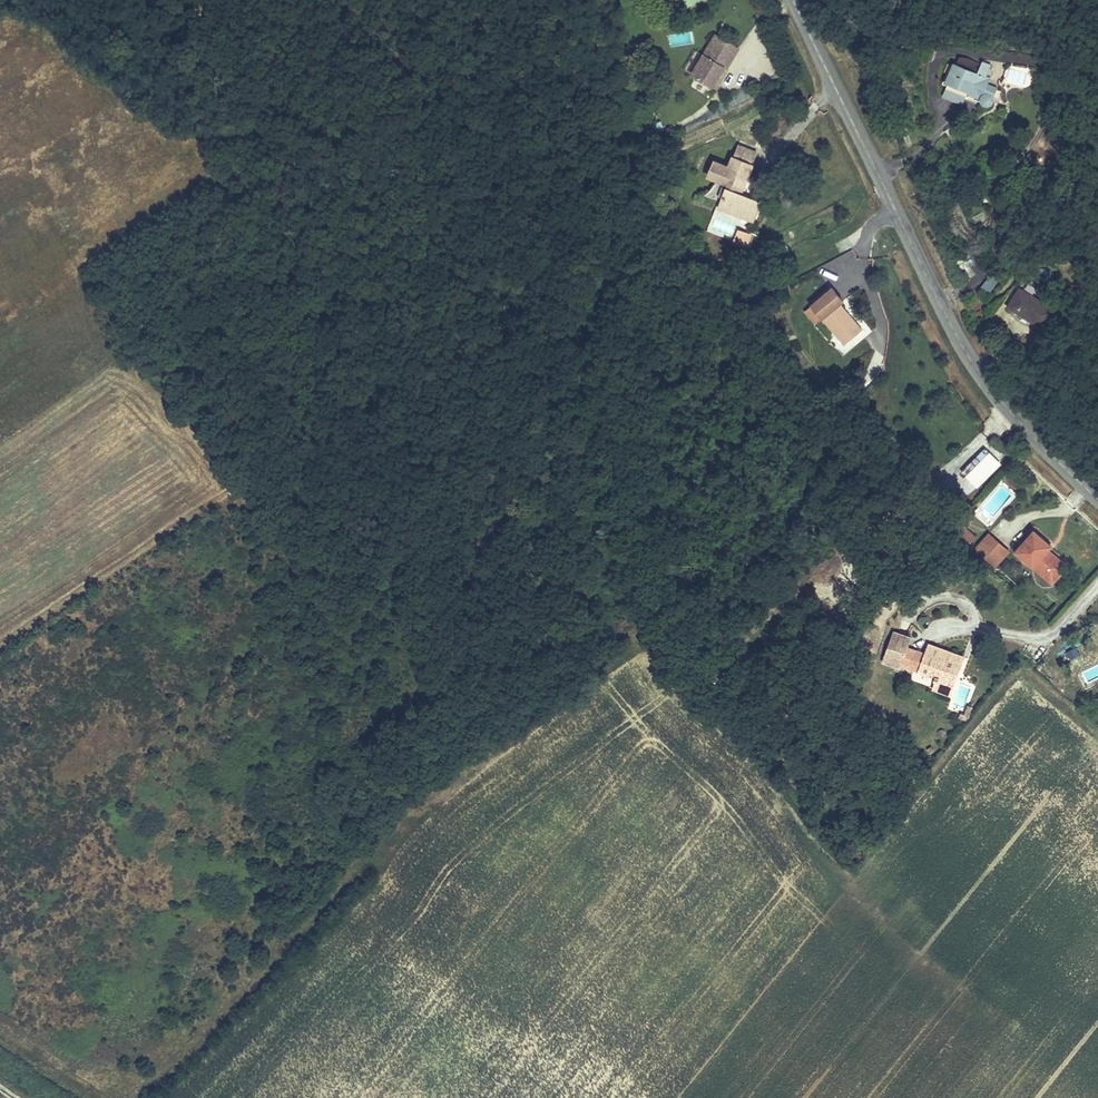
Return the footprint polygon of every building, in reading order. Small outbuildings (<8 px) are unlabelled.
[(740,49),(714,33),(688,74),(713,90),(740,49)] [(969,62),(964,60),(960,68),(957,67),(949,86),(970,95),(968,98),(981,104),(985,94),(989,85),(992,79),(988,78),(993,66),(985,62),(983,66),(970,60),(969,62)] [(1024,91),(1028,74),(1006,69),(1002,86),(1024,91)] [(998,89),(989,85),(985,94),(995,98),(998,89)] [(970,95),(949,86),(943,100),(964,109),(968,98),(970,95)] [(660,121),(653,124),(660,139),(671,133),(668,126),(664,128),(660,121)] [(660,139),(653,124),(649,126),(656,142),(660,139)] [(738,145),(733,157),(754,166),(760,154),(738,145)] [(723,201),(756,216),(761,204),(753,200),(761,183),(749,178),(754,166),(733,157),(728,169),(716,163),(710,179),(729,187),(723,201)] [(753,224),(756,216),(723,201),(719,209),(753,224)] [(706,231),(731,240),(736,228),(742,230),(745,221),(714,210),(706,231)] [(749,234),(743,231),(736,234),(733,241),(745,245),(749,234)] [(990,294),(998,280),(987,274),(979,288),(990,294)] [(831,287),(809,305),(822,320),(847,349),(863,335),(839,305),(843,301),(831,287)] [(1051,314),(1021,292),(1009,308),(1039,330),(1051,314)] [(822,320),(809,305),(803,310),(816,325),(822,320)] [(1038,373),(1031,378),(1041,390),(1047,385),(1038,373)] [(988,452),(964,476),(977,488),(1001,464),(988,452)] [(963,479),(957,488),(967,495),(973,485),(963,479)] [(970,513),(963,520),(969,525),(975,518),(970,513)] [(969,525),(963,520),(960,525),(959,531),(971,542),(979,534),(969,525)] [(1053,547),(1036,531),(1018,552),(1053,584),(1067,568),(1050,551),(1053,547)] [(979,547),(987,556),(1000,543),(991,535),(979,547)] [(1000,543),(987,556),(996,565),(1008,551),(1000,543)] [(962,659),(927,646),(918,671),(932,676),(931,680),(936,681),(933,690),(950,695),(958,673),(953,672),(955,666),(960,667),(962,659)]
